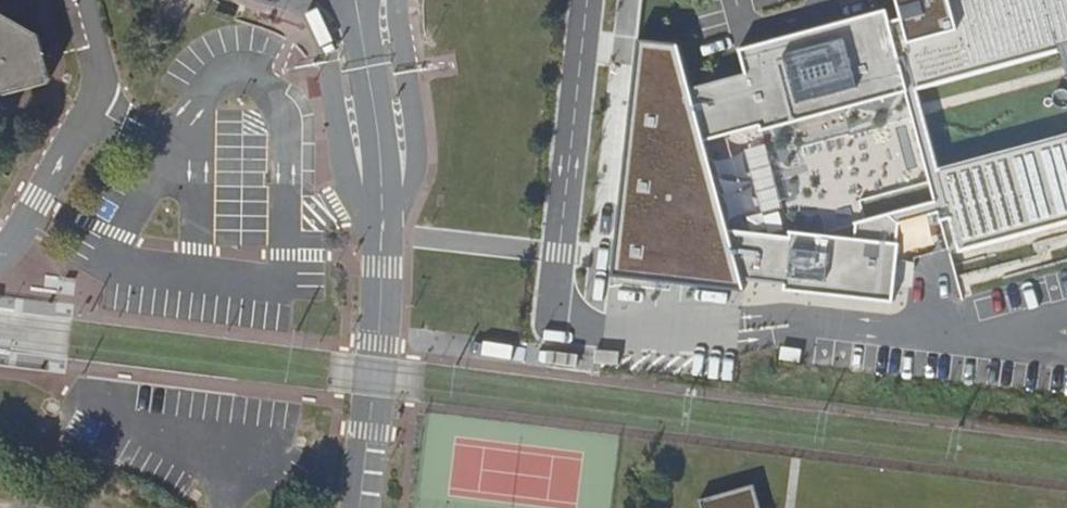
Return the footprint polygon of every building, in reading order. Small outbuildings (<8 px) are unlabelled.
[(903,18),(893,20),(889,6),(741,47),(748,69),(694,85),(708,137),(764,123),(766,128),(911,87),(941,198),(942,200),(951,238),(961,235),(964,247),(1066,221),(1066,127),(941,158),(921,85),(1066,47),(1066,0),(899,0),(903,18)] [(4,96),(48,84),(51,79),(46,63),(39,35),(0,13),(0,94),(4,96)] [(708,137),(694,85),(681,44),(641,40),(615,276),(748,288),(744,274),(788,281),(788,287),(895,299),(899,257),(918,261),(919,255),(953,246),(951,238),(941,198),(859,221),(858,238),(793,230),(792,235),(732,227),(708,137)] [(699,498),(701,507),(761,507),(754,483),(699,498)]
